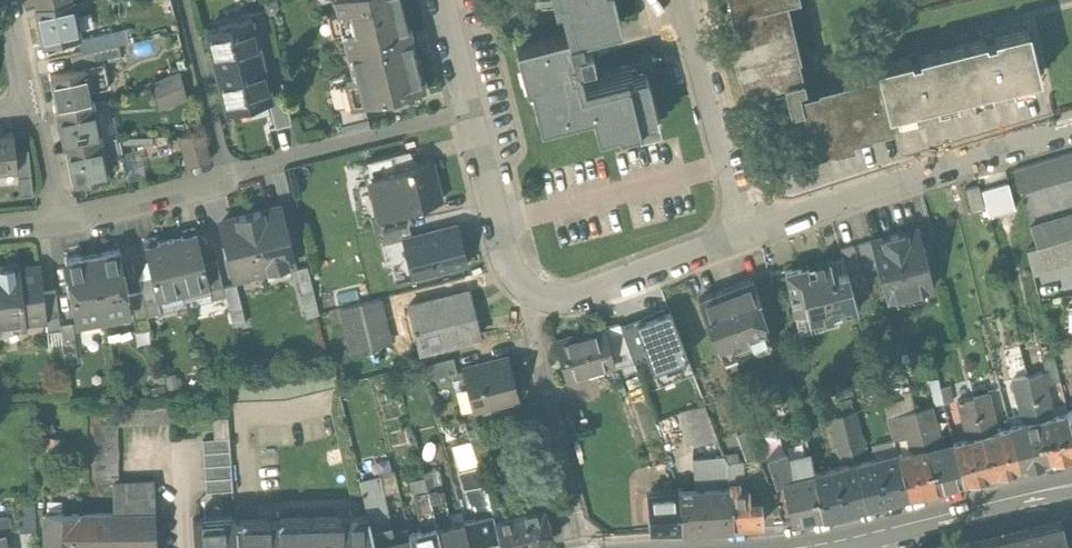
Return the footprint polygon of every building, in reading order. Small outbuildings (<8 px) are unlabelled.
[(37,7),(44,43),(78,35),(71,0),(70,0),(37,7)] [(151,7),(161,7),(163,14),(174,11),(171,0),(151,0),(151,7)] [(339,13),(336,13),(341,31),(343,31),(348,47),(408,33),(400,0),(336,0),(339,13)] [(514,42),(524,84),(528,83),(538,122),(589,109),(595,131),(616,125),(617,129),(636,124),(637,129),(656,124),(654,116),(657,115),(646,72),(579,90),(574,71),(570,72),(568,61),(594,54),(590,39),(583,41),(580,30),(620,20),(615,0),(560,0),(567,28),(514,42)] [(837,85),(839,91),(801,100),(799,91),(798,91),(796,85),(803,83),(801,73),(799,74),(794,55),(798,54),(785,0),(762,0),(730,8),(735,29),(740,27),(744,46),(734,48),(734,49),(741,48),(745,66),(738,68),(743,88),(747,87),(782,79),(786,95),(774,98),(774,99),(786,96),(789,107),(801,104),(812,149),(833,144),(831,137),(849,133),(851,139),(852,139),(849,129),(867,124),(868,129),(889,124),(886,112),(877,75),(837,85)] [(251,18),(206,29),(216,67),(261,56),(251,18)] [(127,28),(68,41),(71,54),(118,44),(129,41),(127,28)] [(985,42),(984,39),(917,55),(918,58),(910,60),(909,57),(875,65),(877,75),(886,112),(896,110),(895,105),(912,101),(913,106),(936,100),(935,96),(952,92),(953,96),(971,92),(970,88),(987,84),(988,88),(1012,83),(1011,78),(1027,74),(1028,79),(1039,76),(1027,29),(993,37),(994,40),(985,42)] [(408,33),(348,47),(355,77),(346,79),(344,74),(328,78),(335,105),(350,102),(351,103),(363,100),(421,86),(419,79),(424,77),(419,55),(414,57),(408,33)] [(118,44),(71,54),(73,67),(121,57),(118,44)] [(261,56),(216,67),(226,106),(267,96),(270,95),(261,56)] [(85,67),(51,75),(58,110),(93,103),(85,67)] [(177,71),(151,82),(157,107),(183,96),(177,71)] [(270,95),(267,96),(275,125),(291,121),(283,92),(270,95)] [(363,100),(351,103),(350,102),(335,105),(342,134),(370,127),(363,100)] [(93,103),(58,110),(66,145),(100,138),(93,103)] [(0,132),(0,167),(16,166),(14,149),(12,131),(0,132)] [(204,133),(178,134),(185,162),(209,156),(204,133)] [(100,138),(66,145),(73,181),(125,170),(121,151),(103,154),(100,138)] [(27,148),(14,149),(16,166),(19,193),(32,192),(27,148)] [(405,150),(367,159),(371,175),(393,170),(393,169),(408,165),(405,150)] [(1013,169),(1020,193),(1071,177),(1071,152),(1013,169)] [(408,165),(393,169),(393,170),(402,207),(440,197),(431,160),(408,165)] [(1007,183),(981,190),(988,215),(1014,208),(1007,183)] [(279,204),(248,211),(262,268),(292,260),(279,204)] [(248,211),(220,218),(234,275),(262,268),(248,211)] [(1029,227),(1035,247),(1036,248),(1071,237),(1071,214),(1029,227)] [(456,222),(402,235),(411,273),(465,260),(456,222)] [(194,225),(181,228),(182,232),(170,235),(182,287),(208,281),(203,259),(194,225)] [(916,227),(869,238),(885,299),(931,287),(926,268),(929,267),(924,246),(921,246),(916,227)] [(170,235),(157,239),(156,234),(142,237),(151,272),(156,294),(182,287),(170,235)] [(1036,248),(1035,247),(1025,250),(1032,276),(1071,264),(1071,237),(1036,248)] [(117,246),(91,251),(102,310),(128,306),(117,246)] [(91,251),(65,256),(76,315),(102,310),(91,251)] [(216,256),(203,259),(208,281),(212,296),(225,293),(216,256)] [(18,264),(17,260),(0,262),(0,325),(25,322),(24,318),(45,316),(42,288),(39,261),(18,264)] [(831,273),(829,262),(816,265),(800,269),(799,264),(783,268),(793,311),(805,308),(807,320),(857,309),(846,269),(831,273)] [(306,263),(294,266),(303,304),(316,301),(306,263)] [(151,272),(138,275),(141,287),(147,312),(160,308),(156,294),(151,272)] [(751,275),(697,295),(719,354),(721,353),(719,347),(732,342),(734,348),(766,336),(768,341),(770,340),(761,318),(764,317),(756,295),(758,294),(751,275)] [(235,280),(222,283),(232,322),(245,319),(235,280)] [(55,286),(42,288),(45,316),(46,327),(60,326),(59,322),(55,286)] [(141,287),(128,290),(137,327),(150,324),(147,312),(141,287)] [(467,288),(406,302),(418,349),(478,335),(467,288)] [(379,295),(340,305),(350,348),(389,338),(379,295)] [(667,308),(634,320),(653,368),(685,355),(667,308)] [(72,320),(59,322),(60,326),(64,359),(77,358),(72,320)] [(619,321),(601,326),(608,352),(628,347),(619,321)] [(601,326),(558,338),(570,380),(612,368),(608,352),(601,326)] [(452,354),(419,362),(423,377),(456,369),(452,354)] [(506,355),(464,365),(474,407),(516,397),(506,355)] [(281,374),(225,375),(227,402),(285,400),(333,389),(327,363),(281,374)] [(1042,373),(1027,377),(1033,402),(1048,398),(1042,373)] [(1027,377),(1012,380),(1018,406),(1033,402),(1027,377)] [(985,383),(970,387),(972,396),(977,417),(992,413),(985,383)] [(948,386),(940,388),(943,403),(952,401),(948,386)] [(972,396),(957,400),(962,420),(977,417),(972,396)] [(1048,418),(1050,410),(1051,410),(1048,398),(1033,402),(1048,461),(1071,455),(1071,435),(1066,413),(1048,418)] [(703,401),(680,409),(702,466),(725,458),(703,401)] [(1028,423),(1010,427),(1020,468),(1048,461),(1033,402),(1018,406),(1021,417),(1028,423)] [(953,442),(944,444),(942,437),(937,438),(929,407),(915,410),(935,489),(963,482),(953,442)] [(854,410),(841,413),(851,452),(864,449),(854,410)] [(935,489),(915,410),(903,413),(902,410),(896,411),(897,415),(899,414),(904,436),(908,447),(910,448),(908,453),(897,456),(907,496),(935,489)] [(841,413),(829,417),(838,455),(851,452),(841,413)] [(1010,427),(994,432),(995,423),(992,413),(977,417),(992,475),(1020,468),(1010,427)] [(897,415),(887,418),(893,439),(904,436),(899,414),(897,415)] [(992,475),(977,417),(962,420),(965,431),(970,438),(953,442),(963,482),(992,475)] [(118,426),(95,426),(95,482),(118,483),(118,426)] [(757,455),(747,428),(736,432),(746,459),(757,455)] [(805,433),(796,435),(800,456),(809,454),(805,433)] [(229,439),(202,441),(206,494),(233,492),(229,439)] [(470,441),(451,448),(472,519),(493,514),(485,484),(470,441)] [(783,446),(765,451),(770,469),(788,464),(787,460),(783,446)] [(800,456),(787,460),(788,464),(770,469),(776,484),(782,482),(791,523),(823,516),(813,475),(813,474),(809,454),(800,456)] [(897,455),(854,465),(865,506),(907,496),(897,456),(897,455)] [(865,506),(854,465),(813,475),(823,516),(865,506)] [(436,489),(428,491),(432,510),(446,506),(440,483),(435,485),(436,489)] [(748,488),(740,489),(739,483),(729,484),(732,528),(762,526),(760,499),(749,500),(748,488)] [(154,484),(112,484),(115,515),(155,515),(154,484)] [(428,491),(419,493),(418,488),(413,490),(419,513),(432,510),(428,491)] [(729,488),(679,491),(679,494),(682,531),(732,528),(729,488)] [(679,494),(647,496),(649,532),(682,531),(679,494)] [(384,501),(379,502),(381,512),(368,515),(368,517),(371,528),(390,524),(384,501)] [(445,525),(444,519),(449,518),(446,506),(432,510),(442,547),(471,547),(464,521),(445,525)] [(507,515),(507,516),(494,519),(501,547),(527,547),(539,545),(538,540),(543,539),(549,529),(544,507),(525,512),(524,511),(507,515)] [(419,513),(422,525),(426,524),(427,530),(410,534),(412,544),(413,547),(442,547),(432,510),(419,513)] [(0,515),(0,547),(3,547),(3,540),(11,539),(8,514),(0,515)] [(464,521),(471,547),(501,547),(494,519),(493,514),(472,519),(464,521)] [(76,515),(76,516),(45,516),(44,547),(156,547),(155,515),(115,515),(76,515)] [(351,521),(251,522),(252,547),(376,547),(371,528),(368,517),(351,521)] [(200,527),(200,521),(193,522),(194,547),(236,547),(234,518),(233,518),(233,525),(200,527)] [(390,524),(371,528),(376,547),(395,547),(390,524)] [(967,547),(1068,547),(1062,524),(967,547)]
